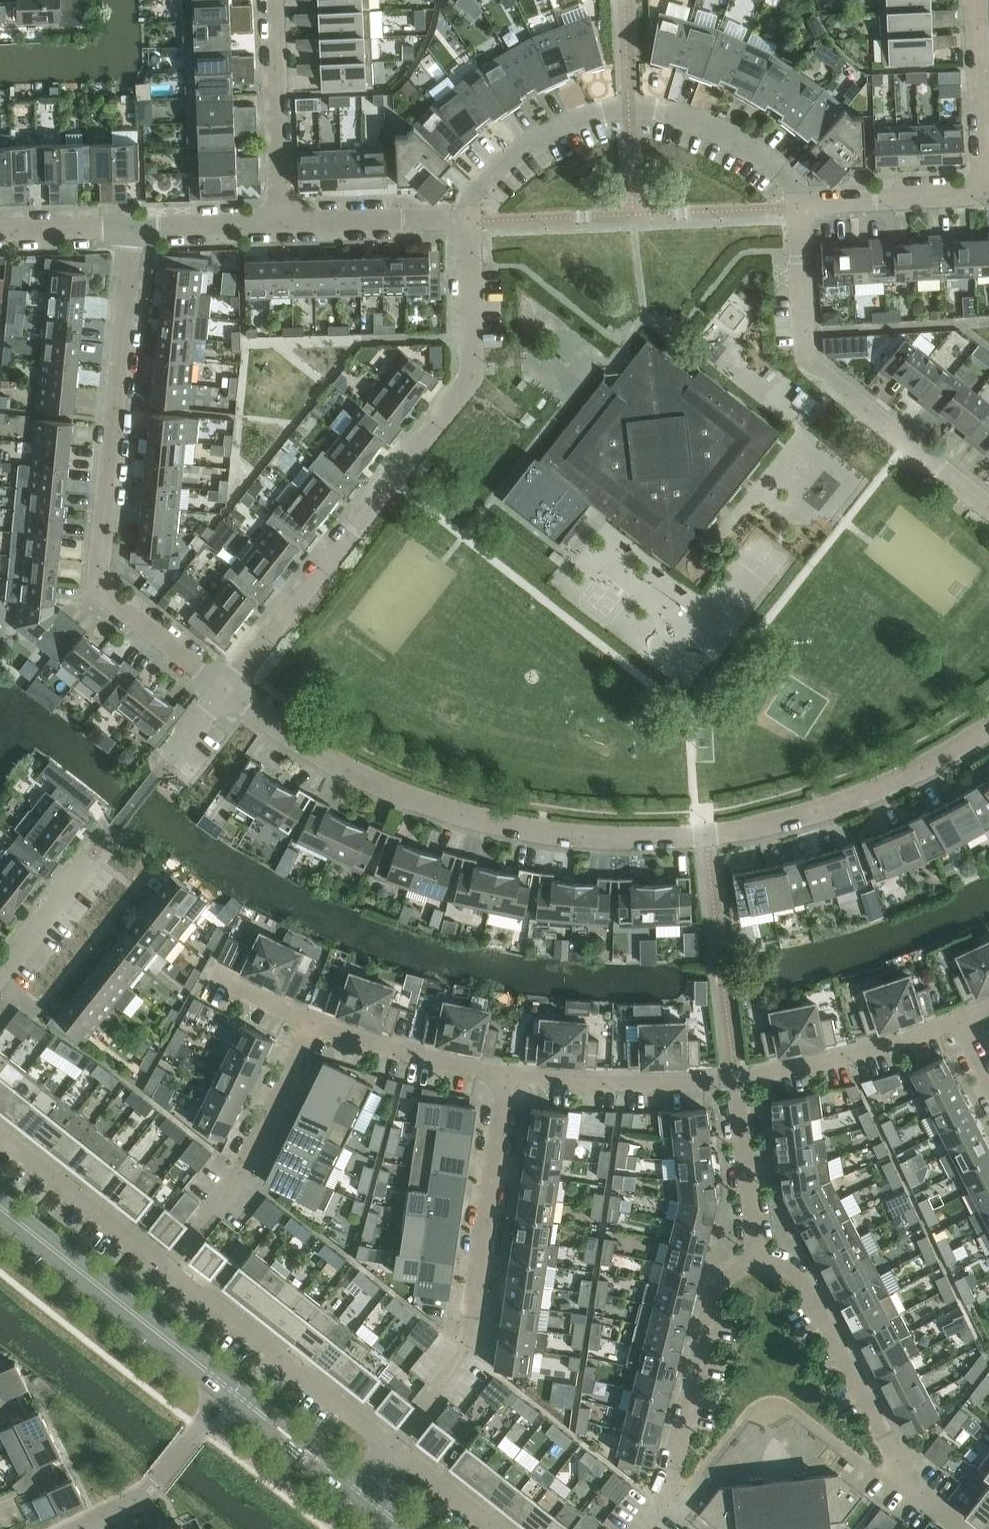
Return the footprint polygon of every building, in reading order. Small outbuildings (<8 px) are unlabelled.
[(19,23),(60,21),(60,25),(83,25),(82,0),(19,0),(19,23)] [(184,21),(253,18),(253,5),(230,6),(230,0),(183,0),(184,21)] [(320,13),(315,13),(315,14),(371,12),(370,0),(320,0),(320,13)] [(458,0),(467,9),(475,0),(458,0)] [(881,14),(936,11),(936,10),(931,11),(930,0),(880,0),(881,14)] [(371,12),(315,14),(316,23),(321,23),(322,38),(316,38),(316,39),(372,37),(384,36),(383,11),(371,12)] [(936,11),(881,14),(882,39),(937,36),(932,36),(931,21),(936,20),(936,11)] [(661,14),(660,19),(650,66),(663,69),(665,62),(678,66),(691,23),(661,14)] [(831,16),(827,22),(834,27),(838,21),(831,16)] [(590,17),(562,28),(577,70),(591,65),(593,72),(605,68),(590,17)] [(253,18),(184,21),(185,47),(231,45),(231,33),(254,32),(253,18)] [(426,20),(416,21),(417,30),(426,30),(426,20)] [(691,23),(678,66),(692,70),(690,77),(701,81),(720,31),(691,23)] [(562,28),(534,38),(556,86),(567,81),(564,75),(577,70),(562,28)] [(720,31),(701,81),(712,85),(715,78),(728,84),(747,44),(720,31)] [(937,36),(882,39),(883,65),(933,63),(932,46),(938,46),(937,36)] [(372,37),(316,39),(317,48),(322,48),(323,63),(317,63),(317,64),(373,62),(372,37)] [(534,38),(508,53),(530,92),(542,85),(545,91),(556,86),(534,38)] [(747,44),(728,84),(741,90),(738,97),(748,102),(773,56),(747,44)] [(231,45),(185,47),(186,72),(255,69),(255,56),(232,57),(231,45)] [(415,47),(403,47),(404,60),(415,59),(415,47)] [(834,52),(829,59),(831,67),(837,71),(844,59),(834,52)] [(508,53),(482,68),(511,112),(521,105),(517,99),(530,92),(508,53)] [(773,56),(748,102),(758,108),(762,102),(774,110),(799,73),(773,56)] [(373,62),(317,64),(318,73),(323,73),(324,90),(374,88),(373,62)] [(482,68),(458,87),(486,122),(497,113),(502,118),(511,112),(482,68)] [(255,69),(186,72),(187,98),(234,95),(233,84),(256,83),(255,69)] [(939,85),(962,84),(961,71),(939,72),(939,85)] [(799,73),(774,110),(786,118),(782,124),(791,131),(824,89),(799,73)] [(917,83),(917,73),(907,73),(907,83),(917,83)] [(927,73),(917,73),(917,83),(928,82),(927,73)] [(883,74),(873,75),(873,84),(884,84),(883,74)] [(403,86),(401,89),(409,97),(416,89),(408,81),(406,84),(403,86)] [(58,85),(50,85),(50,93),(59,93),(58,85)] [(458,87),(434,106),(470,144),(479,136),(475,131),(486,122),(458,87)] [(824,89),(791,131),(800,138),(805,133),(814,142),(810,147),(811,148),(846,110),(824,89)] [(234,95),(187,98),(188,123),(257,120),(257,106),(234,107),(234,95)] [(384,95),(374,96),(374,105),(385,105),(384,95)] [(340,107),(340,97),(329,98),(330,107),(340,107)] [(350,97),(340,97),(340,107),(351,106),(350,97)] [(296,99),(296,112),(319,111),(318,98),(296,99)] [(434,106),(414,128),(452,163),(453,162),(448,157),(457,148),(462,152),(470,144),(434,106)] [(846,110),(811,148),(821,158),(812,168),(833,186),(852,165),(866,165),(864,116),(853,116),(846,110)] [(257,120),(188,123),(189,148),(236,146),(235,134),(258,133),(257,120)] [(963,125),(941,126),(942,162),(965,161),(963,125)] [(919,126),(898,127),(899,164),(921,163),(919,126)] [(941,126),(919,126),(921,163),(942,162),(941,126)] [(898,127),(875,128),(876,164),(899,164),(898,127)] [(407,135),(396,136),(398,184),(413,184),(434,203),(452,182),(442,173),(452,163),(414,128),(407,135)] [(0,206),(14,205),(12,146),(12,134),(0,134),(0,193),(0,206)] [(67,145),(63,145),(64,204),(78,203),(77,181),(89,180),(88,144),(83,144),(83,134),(67,135),(67,145)] [(113,143),(88,144),(89,180),(100,180),(101,203),(114,202),(113,143)] [(139,143),(113,143),(114,202),(128,202),(127,179),(140,179),(139,143)] [(37,145),(12,146),(14,205),(27,205),(27,182),(38,182),(37,145)] [(63,145),(37,145),(38,182),(50,181),(51,204),(64,204),(63,145)] [(236,146),(189,148),(191,173),(260,170),(259,157),(236,158),(236,146)] [(387,148),(364,149),(366,186),(388,185),(387,148)] [(364,149),(342,150),(344,187),(366,186),(364,149)] [(342,150),(321,151),(322,188),(344,187),(342,150)] [(321,151),(298,153),(300,189),(322,188),(321,151)] [(153,162),(147,162),(147,172),(158,172),(158,166),(153,162)] [(260,170),(191,173),(192,199),(238,197),(237,184),(260,183),(260,170)] [(955,235),(942,236),(944,278),(974,276),(972,241),(955,242),(955,235)] [(930,243),(912,244),(914,280),(944,278),(942,236),(929,237),(930,243)] [(870,246),(853,247),(855,283),(885,281),(882,239),(869,240),(870,246)] [(895,239),(882,239),(885,281),(914,280),(912,244),(895,245),(895,239)] [(972,241),(974,276),(988,275),(988,240),(972,241)] [(855,283),(853,247),(835,248),(835,242),(821,243),(824,285),(855,283)] [(166,266),(164,290),(200,293),(202,271),(208,271),(209,259),(183,257),(182,268),(166,266)] [(406,257),(383,258),(384,294),(407,293),(406,257)] [(430,257),(406,257),(407,293),(430,293),(430,299),(442,298),(441,272),(430,272),(430,257)] [(51,270),(49,293),(85,296),(87,273),(72,271),(73,260),(46,258),(45,270),(51,270)] [(383,258),(360,259),(361,295),(384,294),(383,258)] [(338,259),(315,260),(316,296),(339,295),(338,259)] [(360,259),(338,259),(339,295),(361,295),(360,259)] [(292,260),(269,261),(270,297),(293,296),(292,260)] [(315,260),(292,260),(293,296),(316,296),(315,260)] [(270,297),(269,261),(245,262),(246,298),(270,297)] [(12,273),(11,283),(21,284),(22,274),(12,273)] [(164,290),(162,312),(210,317),(212,295),(200,293),(164,290)] [(49,293),(47,316),(83,319),(85,296),(49,293)] [(240,296),(231,297),(232,307),(241,307),(240,296)] [(9,301),(8,312),(17,313),(18,302),(9,301)] [(976,307),(965,308),(966,318),(977,317),(976,307)] [(944,310),(932,311),(932,320),(944,319),(944,310)] [(901,311),(886,312),(887,322),(901,321),(901,311)] [(17,313),(8,312),(7,322),(16,323),(17,313)] [(162,312),(160,335),(195,339),(207,340),(210,317),(162,312)] [(839,312),(824,313),(824,324),(840,323),(839,312)] [(886,312),(873,313),(874,323),(887,322),(886,312)] [(47,316),(45,338),(80,342),(83,319),(47,316)] [(385,334),(385,325),(375,325),(375,334),(385,334)] [(396,325),(385,325),(385,334),(396,334),(396,325)] [(340,335),(339,326),(329,327),(329,335),(340,335)] [(350,326),(339,326),(340,335),(350,335),(350,326)] [(305,327),(294,328),(294,336),(305,336),(305,327)] [(294,336),(294,328),(283,328),(284,337),(294,336)] [(258,329),(247,329),(247,338),(258,337),(258,329)] [(232,332),(233,342),(241,342),(241,331),(232,332)] [(160,335),(157,358),(193,361),(195,339),(160,335)] [(867,336),(842,337),(843,349),(868,348),(867,336)] [(45,338),(42,361),(78,364),(80,342),(45,338)] [(894,374),(908,385),(930,357),(906,338),(879,371),(890,379),(894,374)] [(695,378),(648,341),(641,349),(650,356),(644,364),(657,374),(653,379),(664,476),(643,478),(645,479),(638,487),(652,498),(646,506),(642,503),(631,517),(625,512),(617,522),(674,568),(781,433),(701,370),(695,378)] [(241,342),(233,342),(233,353),(242,353),(241,342)] [(979,345),(971,354),(981,362),(988,352),(979,345)] [(4,347),(3,357),(12,358),(13,348),(4,347)] [(611,388),(603,381),(506,504),(507,505),(509,502),(559,542),(591,502),(617,522),(625,512),(631,517),(642,503),(646,506),(652,498),(638,487),(645,479),(643,478),(664,476),(653,379),(657,374),(644,364),(650,356),(641,349),(611,388)] [(399,365),(385,382),(413,405),(427,387),(432,391),(440,381),(402,351),(394,361),(399,365)] [(12,358),(3,357),(2,368),(11,369),(12,358)] [(930,357),(908,385),(921,396),(917,401),(927,409),(953,376),(930,357)] [(157,358),(155,381),(191,384),(193,361),(157,358)] [(42,361),(40,384),(76,387),(78,364),(42,361)] [(445,361),(434,361),(434,370),(445,370),(445,361)] [(953,376),(927,409),(937,417),(941,412),(955,422),(977,394),(953,376)] [(231,377),(230,388),(238,389),(240,378),(231,377)] [(191,384),(155,381),(153,404),(189,408),(191,384)] [(379,408),(373,416),(380,422),(386,414),(398,423),(413,405),(385,382),(370,401),(379,408)] [(76,387),(40,384),(38,407),(74,411),(76,387)] [(238,389),(230,388),(229,398),(237,399),(238,389)] [(955,422),(968,433),(964,438),(974,446),(988,428),(988,404),(977,394),(955,422)] [(0,396),(0,407),(7,407),(8,397),(0,396)] [(318,403),(311,411),(318,416),(325,408),(318,403)] [(356,418),(342,436),(371,458),(385,440),(373,430),(380,422),(373,416),(359,405),(352,414),(356,418)] [(150,438),(185,442),(197,443),(200,419),(152,414),(150,438)] [(37,419),(34,443),(70,447),(72,423),(37,419)] [(974,446),(985,454),(988,449),(988,428),(974,446)] [(290,438),(298,445),(302,440),(301,434),(296,430),(290,438)] [(225,435),(224,445),(233,446),(234,436),(225,435)] [(324,450),(316,459),(337,476),(344,467),(356,477),(371,458),(342,436),(328,454),(324,450)] [(150,438),(147,461),(183,464),(185,442),(150,438)] [(34,443),(32,466),(68,469),(70,447),(34,443)] [(233,446),(224,445),(223,456),(232,457),(233,446)] [(277,454),(269,465),(274,469),(283,459),(277,454)] [(314,472),(300,489),(328,512),(343,493),(331,484),(337,476),(316,459),(309,468),(314,472)] [(147,461),(145,483),(181,487),(183,464),(147,461)] [(20,465),(18,487),(66,492),(68,469),(32,466),(20,465)] [(221,480),(220,491),(228,491),(229,481),(221,480)] [(256,481),(247,492),(254,497),(262,486),(256,481)] [(145,483),(143,506),(179,510),(181,487),(145,483)] [(18,487),(16,510),(63,515),(66,492),(18,487)] [(281,504),(274,513),(295,529),(302,521),(314,531),(328,512),(300,489),(286,507),(281,504)] [(228,491),(220,491),(219,501),(227,502),(228,491)] [(143,506),(141,529),(177,532),(179,510),(143,506)] [(16,510),(13,533),(61,537),(63,515),(16,510)] [(272,525),(257,543),(286,566),(301,547),(289,537),(295,529),(274,513),(267,522),(272,525)] [(209,526),(202,535),(209,540),(215,532),(209,526)] [(177,532),(141,529),(138,552),(132,552),(131,563),(179,567),(180,555),(174,555),(177,532)] [(13,533),(11,555),(59,560),(61,537),(13,533)] [(216,533),(207,543),(217,551),(225,540),(216,533)] [(197,535),(190,544),(198,550),(205,541),(197,535)] [(239,557),(232,566),(252,583),(259,575),(271,584),(286,566),(257,543),(243,561),(239,557)] [(555,551),(554,551),(549,557),(560,566),(566,559),(555,551)] [(11,555),(9,578),(57,583),(59,560),(11,555)] [(229,579),(215,597),(243,619),(258,600),(246,591),(252,583),(232,566),(224,575),(229,579)] [(184,572),(172,586),(187,598),(199,584),(184,572)] [(57,583),(9,578),(7,601),(19,602),(55,605),(57,583)] [(172,601),(165,595),(158,604),(165,609),(172,601)] [(189,620),(209,637),(216,628),(228,638),(243,619),(215,597),(201,615),(196,611),(189,620)] [(55,605),(19,602),(16,628),(53,657),(66,641),(57,634),(67,622),(54,612),(55,605)] [(53,657),(49,661),(58,669),(62,664),(80,678),(102,650),(84,635),(74,647),(66,641),(53,657)] [(102,650),(80,678),(98,692),(94,697),(103,704),(128,672),(120,666),(121,665),(102,650)] [(29,661),(20,672),(31,681),(40,669),(29,661)] [(128,672),(103,704),(112,711),(116,707),(133,721),(156,693),(137,678),(136,678),(128,672)] [(318,693),(310,687),(304,695),(312,701),(318,693)] [(156,693),(133,721),(151,735),(147,739),(157,747),(173,726),(165,719),(174,707),(156,693)] [(125,749),(118,758),(127,766),(135,756),(125,749)] [(226,798),(257,817),(278,783),(259,771),(263,765),(251,758),(226,798)] [(973,788),(988,814),(988,780),(984,783),(983,782),(973,788)] [(278,783),(257,817),(287,836),(312,796),(300,789),(296,794),(278,783)] [(47,791),(32,810),(69,840),(84,822),(86,824),(94,815),(58,786),(51,795),(47,791)] [(947,804),(966,839),(985,829),(988,827),(988,814),(973,788),(964,794),(964,795),(947,804)] [(298,841),(330,857),(347,821),(328,812),(330,805),(318,799),(298,841)] [(929,812),(919,817),(937,854),(946,849),(946,850),(966,839),(947,804),(930,813),(929,812)] [(22,831),(15,841),(36,857),(43,849),(55,858),(69,840),(32,810),(41,818),(27,835),(22,831)] [(910,822),(892,830),(907,867),(928,859),(927,858),(937,854),(919,817),(909,821),(910,822)] [(347,821),(330,857),(363,872),(383,830),(370,824),(367,830),(347,821)] [(907,867),(892,830),(874,838),(873,837),(862,841),(876,879),(887,875),(887,876),(907,867)] [(374,877),(408,888),(421,850),(400,843),(402,837),(389,832),(374,877)] [(27,893),(42,875),(30,865),(36,857),(15,841),(8,850),(3,850),(0,853),(0,872),(27,893)] [(843,848),(824,854),(836,893),(857,886),(868,882),(854,844),(843,847),(843,848)] [(978,853),(981,859),(988,855),(988,854),(986,849),(978,853)] [(421,850),(408,888),(443,900),(457,855),(444,851),(442,857),(421,850)] [(805,859),(794,861),(804,901),(815,899),(836,893),(824,854),(805,860),(805,859)] [(454,903),(489,910),(497,871),(476,866),(477,860),(463,857),(454,903)] [(784,865),(765,869),(773,908),(794,904),(804,901),(794,861),(784,864),(784,865)] [(952,862),(944,866),(949,876),(957,872),(952,862)] [(497,871),(489,910),(525,917),(534,872),(520,869),(519,875),(497,871)] [(773,908),(765,869),(746,873),(745,872),(734,874),(740,914),(751,913),(773,908)] [(0,903),(12,912),(27,893),(0,872),(0,903)] [(536,919),(572,922),(576,882),(554,880),(555,874),(540,872),(536,919)] [(172,874),(157,893),(193,921),(211,899),(202,892),(199,896),(172,874)] [(576,882),(572,922),(608,925),(612,879),(598,877),(597,884),(576,882)] [(677,884),(655,885),(656,925),(692,923),(691,877),(677,877),(677,884)] [(656,925),(655,885),(633,885),(633,878),(619,879),(620,926),(656,925)] [(157,893),(143,911),(179,939),(193,921),(157,893)] [(878,902),(866,906),(870,919),(882,916),(878,902)] [(435,908),(430,924),(439,927),(445,911),(435,908)] [(143,911),(129,928),(157,951),(165,957),(179,939),(143,911)] [(445,918),(442,930),(455,933),(458,921),(445,918)] [(217,927),(212,936),(220,941),(225,932),(217,927)] [(143,969),(157,951),(129,928),(114,946),(143,969)] [(699,932),(685,932),(685,955),(699,955),(699,932)] [(217,961),(263,983),(281,943),(261,934),(254,949),(229,937),(217,961)] [(220,941),(212,936),(207,946),(215,950),(220,941)] [(979,947),(988,969),(988,942),(979,947)] [(281,943),(263,983),(295,998),(307,974),(295,968),(302,953),(281,943)] [(114,946),(100,964),(129,986),(143,969),(114,946)] [(979,947),(958,957),(965,972),(953,977),(964,1001),(988,990),(988,969),(979,947)] [(573,950),(572,959),(585,960),(585,951),(573,950)] [(100,964),(86,982),(114,1004),(115,1004),(122,1010),(136,993),(128,987),(129,986),(100,964)] [(195,968),(190,977),(197,981),(203,972),(195,968)] [(324,1010),(359,1022),(373,981),(351,973),(346,989),(333,985),(324,1010)] [(909,976),(888,983),(902,1024),(936,1013),(928,988),(915,992),(909,976)] [(197,981),(190,977),(185,986),(192,990),(197,981)] [(373,981),(359,1022),(393,1033),(401,1008),(389,1004),(394,988),(373,981)] [(86,982),(72,1000),(100,1022),(114,1004),(86,982)] [(902,1024),(888,983),(866,990),(872,1006),(859,1010),(867,1036),(902,1024)] [(198,1015),(204,1003),(195,998),(189,1010),(198,1015)] [(100,1022),(72,1000),(57,1019),(85,1041),(100,1022)] [(423,1042),(459,1049),(467,1007),(445,1002),(442,1018),(429,1016),(423,1042)] [(816,1004),(793,1008),(802,1051),(837,1043),(832,1017),(819,1020),(816,1004)] [(467,1007),(459,1049),(494,1057),(499,1031),(486,1028),(490,1012),(467,1007)] [(172,1008),(167,1017),(175,1021),(180,1012),(172,1008)] [(802,1051),(793,1008),(771,1013),(774,1029),(761,1032),(766,1058),(802,1051)] [(19,1010),(6,1027),(24,1041),(30,1033),(37,1024),(19,1010)] [(175,1021),(167,1017),(162,1026),(170,1031),(175,1021)] [(525,1061),(561,1064),(565,1021),(542,1019),(541,1036),(527,1035),(525,1061)] [(565,1021),(561,1064),(597,1067),(599,1041),(586,1040),(587,1023),(565,1021)] [(686,1023),(663,1024),(665,1067),(701,1065),(700,1039),(686,1039),(686,1023)] [(30,1033),(40,1041),(47,1032),(37,1024),(30,1033)] [(665,1067),(663,1024),(641,1024),(641,1041),(628,1041),(629,1068),(665,1067)] [(242,1025),(232,1045),(263,1060),(273,1040),(242,1025)] [(178,1028),(172,1039),(181,1045),(188,1033),(178,1028)] [(181,1045),(172,1039),(165,1051),(175,1056),(181,1045)] [(140,1040),(135,1049),(146,1056),(150,1048),(151,1046),(140,1040)] [(73,1048),(62,1041),(55,1051),(66,1058),(73,1048)] [(232,1045),(222,1065),(253,1080),(263,1060),(232,1045)] [(84,1055),(73,1048),(66,1058),(77,1065),(84,1055)] [(146,1056),(145,1058),(152,1062),(158,1053),(150,1048),(146,1056)] [(10,1058),(0,1050),(0,1071),(10,1058)] [(0,1071),(0,1105),(27,1072),(10,1058),(0,1071)] [(152,1062),(145,1058),(140,1067),(147,1071),(152,1062)] [(943,1058),(912,1074),(911,1074),(922,1094),(954,1078),(943,1058)] [(325,1062),(314,1084),(364,1108),(374,1087),(354,1078),(355,1077),(325,1062)] [(92,1074),(102,1082),(109,1072),(99,1064),(92,1074)] [(222,1065),(213,1084),(244,1099),(253,1080),(222,1065)] [(157,1066),(151,1077),(160,1082),(167,1071),(157,1066)] [(0,1105),(0,1106),(34,1133),(61,1099),(27,1072),(0,1105)] [(109,1072),(102,1082),(112,1090),(119,1080),(109,1072)] [(160,1082),(151,1077),(145,1088),(154,1094),(160,1082)] [(954,1078),(922,1094),(931,1113),(963,1097),(954,1078)] [(398,1082),(388,1079),(384,1091),(395,1094),(398,1082)] [(878,1091),(872,1080),(862,1083),(868,1096),(878,1091)] [(411,1098),(414,1086),(404,1083),(401,1096),(411,1098)] [(213,1084),(203,1103),(234,1119),(244,1099),(213,1084)] [(314,1084),(305,1103),(354,1127),(364,1108),(314,1084)] [(856,1085),(845,1087),(852,1101),(861,1096),(856,1085)] [(126,1101),(136,1109),(143,1099),(133,1091),(126,1101)] [(772,1102),(775,1124),(811,1119),(808,1097),(772,1102)] [(963,1097),(931,1113),(941,1133),(973,1116),(963,1097)] [(61,1099),(34,1133),(51,1146),(78,1112),(61,1099)] [(143,1099),(136,1109),(146,1117),(154,1107),(143,1099)] [(421,1101),(418,1123),(472,1132),(476,1108),(443,1103),(443,1104),(421,1101)] [(234,1119),(203,1103),(193,1124),(224,1139),(234,1119)] [(305,1103),(295,1122),(345,1147),(354,1127),(305,1103)] [(533,1109),(530,1131),(565,1136),(569,1114),(533,1109)] [(671,1112),(659,1112),(661,1137),(673,1136),(709,1132),(707,1110),(671,1113),(671,1112)] [(859,1116),(864,1127),(874,1123),(868,1111),(859,1116)] [(78,1112),(51,1146),(68,1159),(95,1126),(78,1112)] [(617,1112),(607,1112),(605,1124),(615,1126),(617,1112)] [(632,1127),(634,1112),(623,1113),(622,1125),(632,1127)] [(973,1116),(941,1133),(951,1152),(983,1136),(973,1116)] [(160,1127),(170,1136),(177,1126),(167,1118),(160,1127)] [(811,1119),(775,1124),(778,1146),(813,1141),(811,1119)] [(881,1124),(887,1136),(897,1131),(891,1119),(881,1124)] [(295,1122),(286,1142),(335,1166),(345,1147),(295,1122)] [(418,1123),(415,1145),(469,1153),(472,1132),(418,1123)] [(874,1123),(864,1127),(870,1139),(879,1135),(874,1123)] [(376,1124),(372,1136),(383,1139),(386,1126),(376,1124)] [(95,1126),(68,1159),(85,1173),(112,1139),(95,1126)] [(177,1126),(170,1136),(180,1144),(187,1134),(177,1126)] [(392,1127),(389,1140),(399,1142),(402,1130),(392,1127)] [(530,1131),(526,1153),(562,1158),(565,1136),(530,1131)] [(897,1131),(887,1136),(892,1147),(902,1143),(897,1131)] [(673,1136),(676,1157),(711,1153),(709,1132),(673,1136)] [(383,1139),(372,1136),(369,1149),(379,1152),(383,1139)] [(951,1152),(940,1157),(950,1177),(961,1171),(988,1157),(988,1148),(983,1136),(951,1152)] [(112,1139),(85,1173),(102,1186),(129,1152),(112,1139)] [(180,1157),(199,1171),(212,1154),(194,1140),(180,1157)] [(399,1142),(389,1140),(385,1152),(396,1155),(399,1142)] [(619,1141),(617,1154),(628,1155),(630,1142),(619,1141)] [(813,1141),(778,1146),(781,1167),(816,1162),(813,1141)] [(286,1142),(276,1161),(326,1185),(335,1166),(286,1142)] [(883,1142),(873,1146),(879,1158),(888,1154),(883,1142)] [(415,1145),(412,1166),(466,1174),(469,1153),(415,1145)] [(601,1150),(599,1163),(610,1165),(611,1152),(601,1150)] [(129,1152),(102,1186),(119,1200),(146,1166),(129,1152)] [(526,1153),(523,1174),(559,1179),(562,1158),(526,1153)] [(711,1153),(676,1157),(678,1179),(714,1175),(711,1153)] [(628,1155),(617,1154),(615,1167),(626,1168),(628,1155)] [(961,1171),(971,1191),(988,1181),(988,1157),(961,1171)] [(900,1163),(905,1175),(915,1170),(909,1159),(900,1163)] [(326,1185),(276,1161),(266,1182),(296,1197),(296,1196),(316,1206),(326,1185)] [(816,1162),(781,1167),(783,1189),(819,1184),(831,1180),(828,1161),(816,1162)] [(882,1165),(888,1177),(897,1173),(892,1161),(882,1165)] [(610,1165),(599,1163),(597,1176),(608,1178),(610,1165)] [(146,1166),(119,1200),(136,1213),(150,1195),(152,1196),(164,1180),(146,1166)] [(364,1166),(361,1178),(371,1181),(375,1169),(364,1166)] [(412,1166),(409,1188),(463,1196),(466,1174),(412,1166)] [(381,1169),(377,1182),(388,1185),(391,1172),(381,1169)] [(915,1170),(905,1175),(911,1187),(921,1182),(915,1170)] [(897,1173),(888,1177),(893,1189),(903,1184),(897,1173)] [(523,1174),(520,1195),(556,1201),(559,1179),(523,1174)] [(612,1187),(623,1189),(625,1176),(614,1174),(612,1187)] [(714,1175),(678,1179),(680,1200),(716,1197),(714,1175)] [(371,1181),(361,1178),(358,1191),(368,1194),(371,1181)] [(971,1191),(981,1210),(988,1206),(988,1181),(971,1191)] [(388,1185),(377,1182),(374,1194),(384,1197),(388,1185)] [(819,1184),(783,1189),(784,1195),(797,1220),(829,1203),(819,1184)] [(409,1188),(405,1209),(460,1218),(463,1196),(409,1188)] [(594,1193),(593,1206),(603,1207),(605,1194),(594,1193)] [(150,1195),(136,1213),(170,1241),(185,1222),(152,1196),(150,1195)] [(520,1195),(517,1217),(553,1222),(556,1201),(520,1195)] [(611,1195),(609,1208),(620,1210),(622,1197),(611,1195)] [(899,1201),(904,1213),(914,1208),(909,1196),(899,1201)] [(267,1197),(253,1214),(272,1229),(285,1212),(267,1197)] [(680,1200),(675,1221),(710,1230),(717,1203),(716,1197),(680,1200)] [(829,1203),(797,1220),(807,1239),(844,1220),(850,1217),(840,1198),(829,1203)] [(918,1202),(924,1214),(933,1210),(928,1198),(918,1202)] [(366,1203),(355,1200),(352,1212),(362,1215),(366,1203)] [(603,1207),(593,1206),(591,1219),(601,1220),(603,1207)] [(981,1210),(988,1227),(988,1206),(981,1210)] [(620,1210),(609,1208),(607,1221),(618,1222),(620,1210)] [(914,1208),(904,1213),(910,1225),(919,1220),(914,1208)] [(405,1209),(402,1231),(457,1239),(460,1218),(405,1209)] [(933,1210),(924,1214),(929,1226),(939,1221),(933,1210)] [(369,1211),(366,1224),(376,1227),(380,1214),(369,1211)] [(284,1226),(294,1235),(302,1225),(292,1217),(284,1226)] [(517,1217),(514,1238),(549,1244),(553,1222),(517,1217)] [(844,1220),(807,1239),(817,1258),(860,1236),(850,1217),(844,1220)] [(675,1221),(670,1242),(705,1251),(710,1230),(675,1221)] [(376,1227),(366,1224),(362,1237),(373,1239),(376,1227)] [(302,1225),(294,1235),(305,1243),(312,1233),(302,1225)] [(402,1231),(399,1252),(453,1261),(457,1239),(402,1231)] [(588,1236),(586,1249),(597,1251),(599,1238),(588,1236)] [(860,1236),(817,1258),(827,1277),(859,1261),(870,1255),(860,1236)] [(917,1241),(923,1253),(933,1248),(927,1236),(917,1241)] [(937,1242),(942,1254),(952,1249),(946,1237),(937,1242)] [(514,1238),(511,1260),(546,1265),(549,1244),(514,1238)] [(605,1238),(603,1251),(613,1253),(615,1240),(605,1238)] [(241,1267),(240,1266),(207,1239),(192,1258),(227,1285),(241,1267)] [(670,1242),(665,1263),(699,1272),(705,1251),(670,1242)] [(318,1253),(328,1261),(336,1252),(325,1244),(318,1253)] [(356,1258),(357,1258),(367,1261),(370,1248),(360,1245),(356,1258)] [(933,1248),(923,1253),(928,1264),(938,1260),(933,1248)] [(597,1251),(586,1249),(584,1262),(595,1263),(597,1251)] [(952,1249),(942,1254),(948,1265),(957,1261),(952,1249)] [(241,1267),(227,1285),(244,1299),(270,1265),(252,1251),(240,1266),(241,1267)] [(613,1253),(603,1251),(601,1264),(611,1266),(613,1253)] [(336,1252),(328,1261),(339,1269),(346,1260),(336,1252)] [(453,1261),(399,1252),(396,1274),(417,1278),(415,1291),(448,1296),(453,1261)] [(546,1265),(511,1260),(507,1282),(543,1287),(553,1288),(556,1267),(546,1265)] [(859,1261),(827,1277),(837,1297),(869,1280),(859,1261)] [(665,1263),(659,1285),(694,1293),(699,1272),(665,1263)] [(270,1265),(244,1299),(260,1312),(287,1278),(270,1265)] [(352,1280),(363,1289),(370,1279),(360,1271),(352,1280)] [(880,1275),(869,1280),(837,1297),(847,1316),(890,1294),(880,1275)] [(936,1280),(941,1292),(951,1287),(945,1275),(936,1280)] [(955,1281),(960,1293),(970,1288),(965,1277),(955,1281)] [(287,1278),(260,1312),(278,1326),(304,1292),(287,1278)] [(370,1279),(363,1289),(373,1297),(380,1287),(370,1279)] [(582,1279),(580,1292),(591,1294),(592,1281),(582,1279)] [(598,1280),(597,1292),(607,1294),(609,1281),(598,1280)] [(507,1282),(504,1303),(540,1308),(543,1287),(507,1282)] [(648,1282),(642,1303),(689,1315),(694,1293),(659,1285),(648,1282)] [(951,1287),(941,1292),(947,1304),(956,1299),(951,1287)] [(970,1288),(960,1293),(966,1305),(976,1300),(970,1288)] [(304,1292),(278,1326),(295,1339),(321,1305),(304,1292)] [(591,1294),(580,1292),(578,1305),(589,1306),(591,1294)] [(607,1294),(597,1292),(595,1305),(605,1307),(607,1294)] [(890,1294),(847,1316),(857,1335),(900,1313),(890,1294)] [(386,1307),(396,1315),(404,1306),(394,1298),(386,1307)] [(504,1303),(501,1324),(537,1329),(540,1308),(504,1303)] [(642,1303),(637,1324),(684,1335),(689,1315),(642,1303)] [(321,1305),(295,1339),(312,1353),(338,1319),(321,1305)] [(404,1306),(396,1315),(407,1323),(414,1314),(404,1306)] [(900,1313),(857,1335),(867,1354),(910,1332),(900,1313)] [(954,1319),(959,1331),(969,1326),(964,1314),(954,1319)] [(338,1319),(312,1353),(328,1366),(355,1332),(338,1319)] [(415,1343),(426,1351),(439,1334),(421,1319),(407,1336),(414,1342),(415,1343)] [(576,1322),(574,1335),(584,1336),(586,1323),(576,1322)] [(592,1322),(590,1335),(601,1337),(603,1324),(592,1322)] [(501,1324),(498,1346),(534,1351),(537,1329),(501,1324)] [(684,1335),(637,1324),(632,1345),(644,1348),(679,1356),(684,1335)] [(969,1326),(959,1331),(965,1343),(975,1338),(969,1326)] [(355,1332),(328,1366),(345,1380),(372,1346),(355,1332)] [(910,1332),(867,1354),(877,1374),(909,1357),(920,1351),(910,1332)] [(584,1336),(574,1335),(572,1348),(582,1349),(584,1336)] [(601,1337),(590,1335),(588,1348),(599,1350),(601,1337)] [(407,1336),(396,1350),(404,1357),(415,1343),(414,1342),(407,1336)] [(372,1346),(345,1380),(362,1393),(377,1374),(378,1375),(390,1360),(372,1346)] [(534,1351),(498,1346),(495,1368),(530,1373),(534,1351)] [(644,1348),(638,1369),(673,1377),(679,1356),(644,1348)] [(982,1353),(972,1366),(981,1373),(987,1365),(982,1353)] [(581,1357),(571,1356),(569,1369),(579,1371),(581,1357)] [(909,1357),(877,1374),(887,1393),(919,1376),(909,1357)] [(21,1402),(15,1389),(26,1384),(16,1362),(0,1370),(0,1413),(21,1402)] [(586,1365),(584,1378),(595,1380),(597,1367),(586,1365)] [(981,1373),(972,1366),(964,1376),(973,1383),(981,1373)] [(638,1369),(633,1390),(668,1398),(673,1377),(638,1369)] [(387,1383),(378,1375),(377,1374),(362,1393),(397,1420),(412,1402),(406,1398),(413,1390),(394,1375),(387,1383)] [(979,1385),(988,1392),(988,1391),(988,1376),(987,1375),(979,1385)] [(919,1376),(887,1393),(897,1412),(929,1395),(919,1376)] [(493,1377),(480,1394),(498,1409),(512,1392),(493,1377)] [(595,1380),(584,1378),(582,1391),(593,1393),(595,1380)] [(988,1392),(979,1385),(971,1395),(980,1402),(988,1392)] [(633,1390),(628,1411),(663,1419),(668,1398),(633,1390)] [(929,1395),(897,1412),(908,1432),(940,1415),(929,1395)] [(511,1406),(521,1414),(529,1405),(519,1397),(511,1406)] [(0,1413),(0,1424),(4,1423),(5,1427),(0,1430),(0,1431),(1,1430),(11,1450),(50,1430),(39,1410),(28,1416),(21,1402),(0,1413)] [(529,1405),(521,1414),(532,1422),(539,1413),(529,1405)] [(580,1407),(578,1420),(589,1421),(590,1408),(580,1407)] [(960,1409),(952,1419),(961,1426),(969,1416),(960,1409)] [(628,1411),(623,1432),(658,1440),(663,1419),(628,1411)] [(467,1446),(434,1419),(419,1438),(453,1465),(468,1447),(467,1446)] [(961,1426),(952,1419),(944,1429),(953,1436),(961,1426)] [(589,1421),(578,1420),(576,1433),(587,1434),(589,1421)] [(546,1433),(556,1441),(563,1432),(553,1424),(546,1433)] [(50,1430),(11,1450),(21,1469),(19,1470),(20,1471),(26,1468),(27,1471),(14,1484),(16,1489),(55,1470),(48,1457),(60,1451),(50,1430)] [(468,1447),(453,1465),(471,1479),(497,1445),(479,1430),(467,1446),(468,1447)] [(563,1432),(556,1441),(566,1450),(573,1440),(563,1432)] [(658,1440),(623,1432),(617,1454),(621,1454),(618,1466),(638,1471),(641,1459),(652,1462),(658,1440)] [(924,1454),(941,1467),(956,1449),(939,1435),(924,1454)] [(497,1445),(471,1479),(487,1492),(514,1458),(497,1445)] [(579,1460),(589,1468),(597,1459),(587,1451),(579,1460)] [(978,1468),(988,1477),(988,1454),(978,1468)] [(514,1458),(487,1492),(504,1505),(531,1472),(514,1458)] [(597,1459),(589,1468),(600,1476),(607,1467),(597,1459)] [(55,1470),(16,1489),(19,1494),(37,1491),(39,1494),(33,1497),(34,1498),(35,1498),(44,1517),(43,1518),(44,1519),(84,1499),(73,1477),(61,1483),(55,1470)] [(531,1472),(504,1505),(522,1519),(549,1485),(531,1472)] [(600,1489),(619,1504),(632,1487),(614,1472),(600,1489)] [(720,1488),(699,1514),(718,1528),(829,1528),(828,1523),(844,1521),(864,1495),(838,1474),(806,1478),(805,1473),(794,1474),(795,1479),(763,1483),(762,1478),(751,1479),(752,1484),(720,1488)] [(522,1519),(534,1528),(541,1528),(566,1499),(549,1485),(522,1519)] [(966,1514),(985,1528),(988,1523),(988,1485),(966,1514)] [(541,1528),(569,1528),(570,1527),(571,1528),(583,1513),(566,1499),(541,1528)] [(898,1522),(881,1508),(866,1527),(869,1528),(892,1528),(898,1522)] [(923,1528),(941,1528),(930,1520),(923,1528)]
